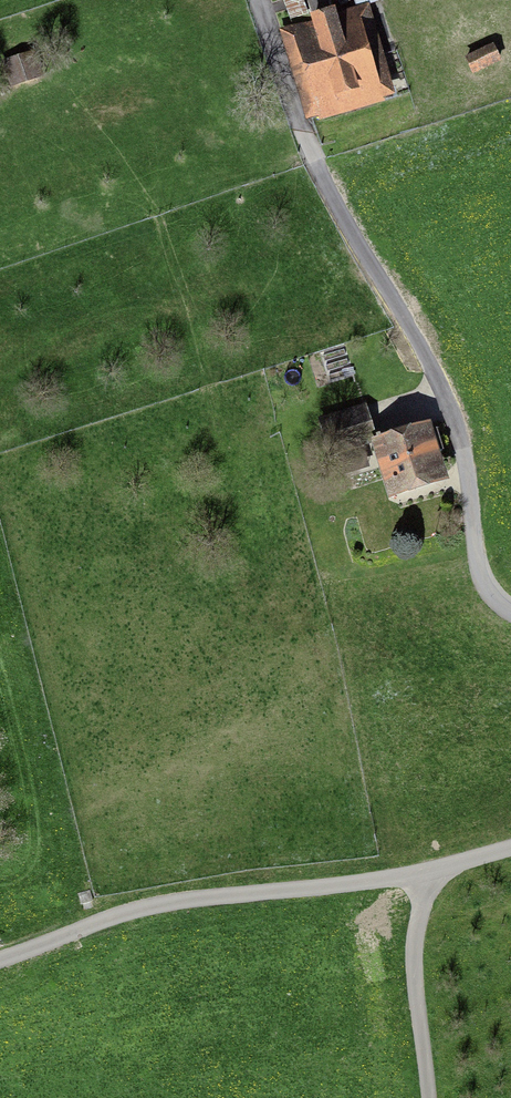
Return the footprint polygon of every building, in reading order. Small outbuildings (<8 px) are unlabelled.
[(315,134),(393,109),(363,16),(285,41),(315,134)] [(466,58),(472,74),(501,63),(495,47),(466,58)] [(4,59),(10,85),(30,80),(24,55),(4,59)] [(365,400),(319,415),(331,453),(378,438),(365,400)] [(428,430),(378,445),(393,495),(443,480),(428,430)]
